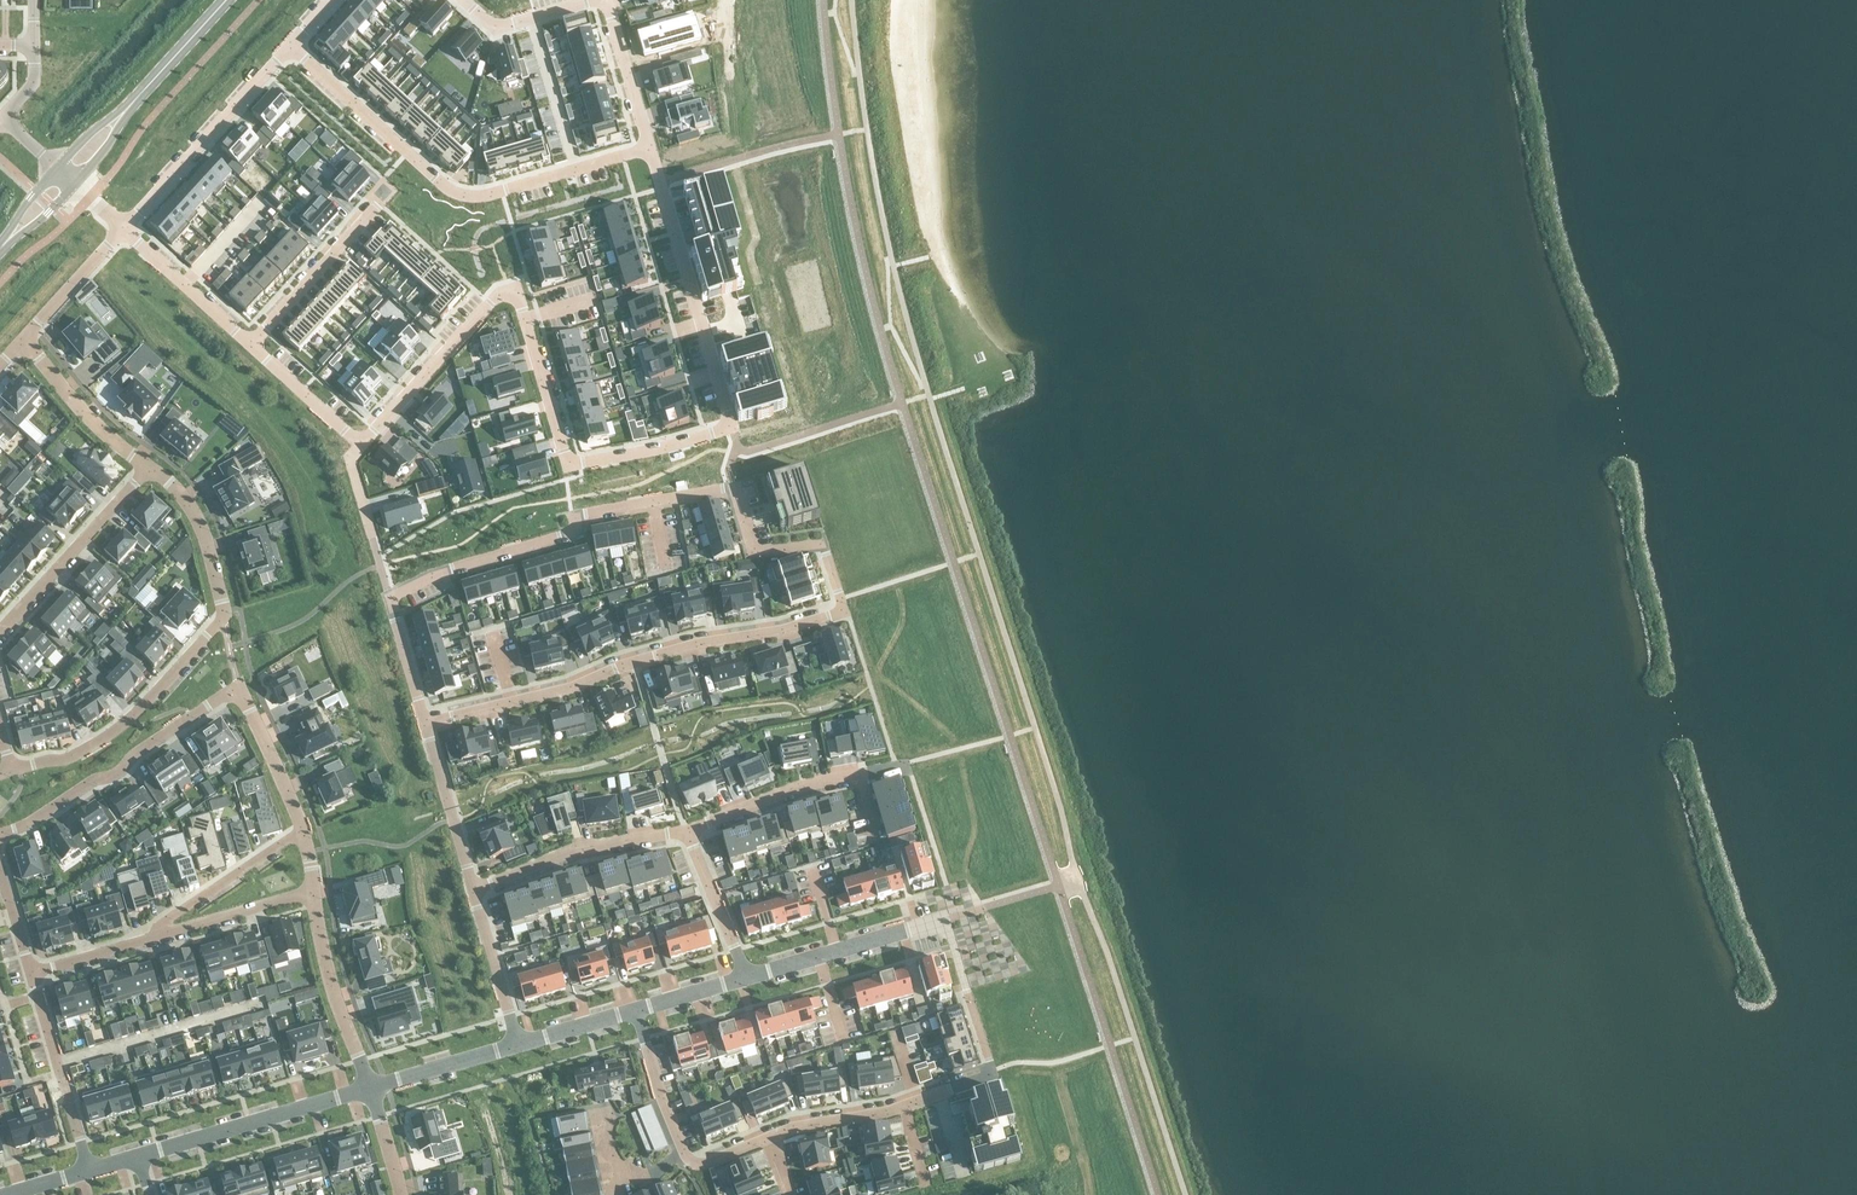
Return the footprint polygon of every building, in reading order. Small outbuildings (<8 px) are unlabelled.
[(375,12),(362,0),(357,0),(350,7),(366,22),(375,12)] [(384,2),(381,0),(362,0),(375,12),(384,2)] [(70,2),(70,10),(92,10),(92,2),(70,2)] [(423,11),(407,28),(413,34),(421,25),(433,36),(440,28),(442,30),(448,24),(446,22),(452,15),(449,12),(451,10),(445,4),(443,6),(440,4),(429,16),(423,11)] [(366,22),(350,7),(342,17),(357,31),(366,22)] [(406,12),(401,18),(405,21),(410,16),(406,12)] [(650,26),(659,55),(675,50),(674,47),(682,45),(683,48),(698,43),(694,29),(697,28),(692,13),(650,26)] [(333,27),(349,41),(357,31),(342,17),(333,27)] [(590,30),(589,26),(587,17),(560,25),(564,39),(567,38),(567,37),(591,30),(590,30)] [(397,22),(392,27),(396,31),(401,25),(397,22)] [(349,41),(333,27),(324,36),(337,48),(340,51),(340,50),(349,41)] [(392,27),(387,33),(391,37),(396,31),(392,27)] [(570,49),(571,50),(594,43),(592,35),(590,36),(589,31),(591,31),(591,30),(567,37),(567,38),(570,49)] [(470,31),(452,50),(465,63),(483,43),(470,31)] [(324,36),(314,47),(327,59),(337,48),(324,36)] [(383,37),(378,43),(382,46),(387,41),(383,37)] [(571,50),(570,49),(568,50),(572,63),(598,55),(596,47),(594,48),(592,44),(594,43),(571,50)] [(337,48),(327,59),(340,71),(351,60),(340,50),(340,51),(337,48)] [(391,49),(388,53),(394,58),(397,54),(391,49)] [(499,54),(496,55),(504,82),(521,77),(522,81),(529,78),(525,65),(518,67),(513,50),(511,51),(510,49),(498,52),(499,54)] [(371,51),(365,56),(369,60),(375,54),(371,51)] [(691,85),(686,66),(675,69),(674,65),(691,60),(689,53),(671,59),(672,63),(662,66),(664,73),(653,76),(659,95),(691,85)] [(397,54),(394,58),(399,63),(403,59),(397,54)] [(598,55),(572,63),(575,76),(602,68),(601,67),(600,68),(598,64),(600,63),(598,55)] [(365,56),(360,62),(364,66),(369,60),(365,56)] [(417,56),(411,62),(420,70),(426,64),(417,56)] [(360,87),(364,90),(378,75),(369,66),(354,83),(359,88),(360,87)] [(410,66),(406,70),(412,75),(415,71),(410,66)] [(602,68),(575,76),(579,89),(605,81),(603,73),(602,68)] [(346,70),(341,76),(345,80),(350,74),(346,70)] [(415,71),(412,75),(417,80),(421,76),(415,71)] [(350,74),(345,80),(348,83),(354,77),(350,74)] [(387,83),(378,75),(364,90),(368,94),(367,95),(372,100),(387,83)] [(428,82),(424,86),(430,91),(434,87),(428,82)] [(396,92),(387,83),(372,100),(377,104),(378,103),(382,107),(396,92)] [(434,87),(430,91),(436,96),(439,92),(434,87)] [(609,102),(609,101),(608,97),(605,89),(579,96),(583,109),(583,110),(609,102)] [(273,92),(263,103),(280,119),(289,109),(296,115),(302,109),(291,98),(286,104),(273,92)] [(391,116),(405,100),(396,92),(382,107),(386,111),(385,111),(391,116)] [(693,95),(679,99),(679,100),(680,100),(682,108),(676,110),(667,112),(672,128),(671,129),(671,130),(682,126),(682,125),(681,124),(693,120),(695,128),(695,129),(711,125),(707,110),(703,111),(701,104),(701,103),(695,104),(693,96),(693,95)] [(446,99),(443,103),(448,108),(452,104),(446,99)] [(397,120),(400,123),(400,124),(415,108),(405,100),(391,116),(396,121),(397,120)] [(607,103),(609,102),(583,110),(583,109),(580,110),(584,123),(589,122),(589,121),(613,114),(611,107),(609,107),(607,103)] [(263,103),(253,115),(266,126),(260,132),(271,143),(277,136),(270,130),(280,119),(263,103)] [(452,104),(448,108),(454,113),(457,109),(452,104)] [(424,116),(415,108),(400,124),(400,123),(399,124),(405,129),(406,128),(410,132),(424,116)] [(589,121),(589,122),(593,133),(593,134),(616,127),(614,127),(613,123),(615,122),(613,114),(589,121)] [(464,115),(461,119),(466,124),(470,121),(464,115)] [(418,141),(433,125),(424,116),(410,132),(411,133),(413,135),(414,136),(413,136),(418,141)] [(470,121),(466,124),(472,130),(476,126),(470,121)] [(442,133),(433,125),(418,141),(423,146),(424,145),(427,148),(428,149),(442,133)] [(241,127),(231,138),(248,154),(258,143),(265,149),(271,143),(260,132),(254,139),(241,127)] [(490,134),(488,127),(480,129),(480,143),(487,141),(485,135),(490,134)] [(593,134),(593,133),(590,134),(594,148),(620,140),(618,132),(617,127),(616,127),(593,134)] [(312,133),(304,141),(311,147),(318,139),(312,133)] [(437,157),(451,141),(442,133),(428,149),(427,148),(427,149),(432,154),(433,153),(437,157)] [(687,143),(685,136),(677,138),(679,145),(687,143)] [(231,138),(221,149),(234,161),(228,168),(239,178),(245,171),(238,165),(248,154),(231,138)] [(531,143),(538,163),(543,162),(543,163),(550,161),(544,139),(531,143)] [(440,161),(445,166),(460,150),(451,141),(437,157),(441,160),(440,161)] [(538,163),(531,143),(520,146),(526,168),(533,166),(532,165),(538,163)] [(526,168),(520,146),(508,150),(514,170),(519,169),(519,170),(526,168)] [(460,150),(445,166),(451,170),(456,174),(470,158),(460,150)] [(508,150),(496,154),(502,175),(509,173),(509,172),(514,170),(508,150)] [(352,166),(342,176),(359,191),(370,180),(357,168),(362,163),(351,152),(344,159),(352,166)] [(496,177),(502,175),(496,154),(484,157),(490,177),(495,176),(496,177)] [(213,158),(204,168),(221,183),(230,173),(213,158)] [(204,168),(195,178),(212,193),(221,183),(204,168)] [(312,168),(306,174),(310,178),(316,172),(312,168)] [(325,180),(320,186),(331,197),(336,191),(349,202),(359,191),(342,176),(333,186),(325,180)] [(186,186),(185,186),(204,203),(212,193),(195,178),(187,187),(186,186)] [(718,181),(683,192),(700,250),(694,251),(708,300),(744,289),(732,251),(738,249),(718,181)] [(185,186),(177,196),(194,211),(202,202),(203,203),(204,203),(185,186)] [(321,199),(311,210),(328,226),(338,215),(325,203),(331,197),(320,186),(314,193),(321,199)] [(177,196),(168,206),(185,221),(194,211),(177,196)] [(270,196),(265,201),(267,202),(269,204),(274,199),(270,196)] [(244,198),(241,202),(247,207),(250,203),(244,198)] [(168,206),(159,215),(176,231),(185,221),(168,206)] [(608,226),(631,219),(627,206),(604,213),(608,226)] [(236,208),(232,211),(238,216),(241,213),(236,208)] [(293,215),(287,222),(299,232),(305,225),(318,237),(328,226),(311,210),(300,222),(293,215)] [(232,211),(229,215),(234,220),(238,216),(232,211)] [(159,215),(150,225),(167,241),(176,231),(159,215)] [(608,226),(611,238),(634,232),(631,219),(608,226)] [(387,247),(399,235),(394,231),(396,228),(390,223),(377,238),(387,247)] [(269,224),(266,227),(271,232),(275,229),(269,224)] [(218,227),(215,231),(220,236),(223,232),(218,227)] [(530,250),(556,242),(552,229),(526,237),(530,250)] [(215,231),(211,234),(217,239),(220,236),(215,231)] [(638,244),(634,232),(611,238),(615,251),(638,244)] [(261,233),(258,236),(263,241),(266,238),(261,233)] [(292,233),(283,243),(300,258),(309,248),(292,233)] [(393,259),(408,243),(407,243),(403,240),(404,239),(399,235),(387,247),(384,251),(393,259)] [(258,236),(254,240),(260,245),(263,241),(258,236)] [(376,261),(384,251),(387,247),(377,238),(372,243),(365,251),(376,261)] [(530,250),(534,262),(560,255),(556,242),(530,250)] [(283,243),(275,252),(292,268),(300,258),(283,243)] [(402,268),(417,252),(412,248),(413,248),(408,243),(393,259),(402,268)] [(642,257),(638,244),(615,251),(619,263),(642,257)] [(201,247),(197,250),(203,255),(206,251),(201,247)] [(197,250),(194,254),(200,259),(203,255),(197,250)] [(244,251),(241,255),(246,259),(250,256),(244,251)] [(266,260),(284,277),(292,268),(275,252),(267,261),(266,260)] [(361,259),(364,256),(361,252),(355,258),(359,261),(361,259)] [(411,276),(426,260),(421,255),(421,256),(417,252),(402,268),(411,276)] [(241,255),(238,258),(243,263),(246,259),(241,255)] [(534,262),(538,275),(564,267),(560,255),(534,262)] [(642,257),(619,263),(622,276),(645,269),(642,257)] [(367,264),(361,259),(359,261),(358,263),(363,268),(367,264)] [(266,260),(257,269),(274,285),(282,276),(283,277),(284,277),(266,260)] [(421,284),(435,268),(434,268),(431,265),(431,264),(426,260),(411,276),(421,284)] [(346,270),(342,274),(358,288),(367,279),(353,266),(350,264),(345,269),(346,270)] [(567,280),(564,267),(538,275),(542,288),(567,280)] [(430,292),(444,277),(440,273),(435,268),(421,284),(430,292)] [(248,278),(266,294),(274,285),(257,269),(249,278),(248,278)] [(645,269),(622,276),(626,289),(649,282),(645,269)] [(379,275),(373,270),(370,274),(375,279),(379,275)] [(227,271),(224,274),(229,279),(232,276),(227,271)] [(224,274),(221,278),(226,283),(229,279),(224,274)] [(338,278),(333,283),(350,297),(358,288),(342,274),(339,278),(338,278)] [(384,280),(379,275),(375,279),(381,284),(384,280)] [(442,297),(454,285),(448,280),(448,281),(444,277),(430,292),(438,300),(439,301),(442,297)] [(248,278),(239,288),(256,303),(264,294),(265,295),(266,294),(248,278)] [(93,293),(96,290),(90,283),(87,286),(93,293)] [(330,287),(325,292),(341,306),(350,297),(333,283),(334,284),(330,287)] [(453,307),(466,292),(460,287),(458,289),(454,285),(442,297),(453,307)] [(397,292),(391,287),(388,291),(393,296),(397,292)] [(239,288),(230,298),(247,313),(256,303),(239,288)] [(321,297),(317,301),(333,316),(341,306),(325,292),(321,297)] [(403,297),(397,292),(393,296),(399,301),(403,297)] [(379,297),(374,302),(377,306),(383,300),(379,297)] [(453,307),(442,297),(439,301),(438,300),(430,310),(441,320),(448,312),(453,307)] [(657,313),(653,299),(637,304),(635,297),(620,301),(623,308),(629,307),(632,319),(633,320),(657,313)] [(313,305),(309,310),(325,325),(333,316),(317,301),(314,305),(313,305)] [(374,302),(368,308),(372,312),(377,306),(374,302)] [(415,308),(410,303),(406,307),(412,312),(415,308)] [(421,313),(415,308),(412,312),(417,317),(421,313)] [(305,314),(300,319),(316,334),(325,325),(309,310),(308,310),(309,311),(305,315),(305,314)] [(376,313),(372,318),(375,321),(380,316),(376,313)] [(661,326),(657,313),(633,320),(632,319),(627,321),(631,334),(630,334),(633,342),(647,338),(645,331),(661,326)] [(362,315),(357,321),(361,324),(366,319),(362,315)] [(399,323),(389,334),(412,355),(412,354),(410,352),(419,341),(413,335),(418,330),(405,318),(400,324),(399,323),(399,322),(399,323)] [(296,325),(293,329),(308,343),(316,334),(300,319),(296,324),(296,325)] [(428,324),(422,319),(421,321),(419,323),(424,328),(428,324)] [(63,336),(84,361),(94,353),(105,365),(120,352),(113,343),(105,349),(81,321),(63,336)] [(357,321),(352,326),(356,330),(361,324),(357,321)] [(433,329),(428,324),(424,328),(430,333),(433,329)] [(288,332),(283,338),(286,340),(299,353),(308,343),(293,329),(289,333),(288,332)] [(580,330),(556,337),(560,350),(583,342),(580,330)] [(345,333),(340,339),(344,342),(349,337),(345,333)] [(382,347),(381,347),(382,348),(401,365),(402,366),(402,365),(412,355),(389,334),(388,334),(389,334),(391,337),(382,347)] [(483,347),(479,349),(481,358),(489,356),(493,371),(510,366),(506,351),(512,349),(508,335),(501,337),(500,334),(490,337),(491,340),(482,343),(483,347)] [(340,339),(335,345),(339,348),(344,342),(340,339)] [(583,342),(560,350),(563,362),(587,355),(583,342)] [(671,361),(667,347),(651,352),(649,345),(630,350),(632,358),(637,356),(641,369),(671,361)] [(738,353),(725,357),(733,382),(730,383),(732,391),(738,389),(739,393),(736,394),(744,421),(757,418),(757,420),(773,415),(773,413),(785,409),(766,345),(754,348),(753,346),(737,351),(738,353)] [(143,422),(159,405),(156,402),(161,397),(152,389),(147,394),(136,383),(135,385),(132,382),(155,358),(143,347),(112,380),(124,391),(125,389),(128,392),(120,400),(119,401),(120,402),(128,409),(127,410),(133,416),(134,415),(141,422),(142,423),(143,422)] [(329,352),(324,357),(328,361),(333,355),(329,352)] [(339,354),(334,360),(338,363),(342,358),(339,354)] [(588,369),(591,368),(587,355),(563,362),(567,375),(588,368),(588,369)] [(324,357),(319,363),(323,366),(328,361),(324,357)] [(334,360),(329,365),(332,369),(338,363),(334,360)] [(661,386),(659,379),(675,374),(671,361),(641,369),(645,382),(647,390),(661,386)] [(361,364),(351,375),(374,396),(374,395),(372,393),(381,383),(382,382),(381,382),(362,364),(361,364)] [(588,368),(567,375),(571,388),(592,382),(588,369),(588,368)] [(498,400),(524,392),(519,374),(493,381),(498,400)] [(344,388),(343,389),(344,389),(363,407),(364,407),(374,396),(351,375),(351,376),(353,378),(344,388)] [(23,379),(22,378),(22,379),(15,386),(14,384),(7,391),(9,393),(3,400),(2,401),(3,402),(3,401),(7,406),(1,413),(14,425),(21,418),(22,417),(19,414),(28,404),(31,406),(39,397),(37,395),(38,394),(39,393),(38,392),(23,379)] [(603,398),(599,385),(573,393),(576,406),(603,398)] [(685,409),(681,396),(665,400),(663,393),(649,397),(651,405),(652,405),(656,418),(658,418),(658,417),(685,409)] [(433,429),(451,409),(436,395),(418,414),(420,417),(415,423),(426,433),(432,427),(433,429)] [(601,413),(607,411),(603,398),(576,406),(580,419),(601,412),(601,413)] [(174,409),(162,423),(170,429),(163,437),(162,438),(163,439),(188,458),(188,459),(189,459),(190,458),(189,458),(201,444),(202,444),(202,443),(201,442),(177,423),(183,417),(174,409)] [(689,423),(685,409),(658,417),(658,418),(662,431),(689,423)] [(505,442),(515,439),(537,433),(531,414),(510,420),(507,411),(496,414),(505,442)] [(584,431),(605,425),(601,413),(601,412),(580,419),(584,431)] [(228,415),(221,424),(238,438),(245,429),(244,428),(240,425),(228,415)] [(0,416),(0,440),(4,435),(11,442),(19,433),(0,416)] [(25,422),(21,418),(14,425),(36,444),(42,438),(25,422)] [(609,438),(605,425),(584,431),(588,444),(609,438)] [(398,463),(405,470),(417,456),(398,438),(386,451),(384,449),(384,450),(373,462),(385,473),(392,464),(395,466),(398,463)] [(520,482),(526,480),(548,474),(545,461),(543,455),(538,456),(537,452),(531,453),(529,446),(512,451),(518,475),(520,482)] [(258,447),(233,461),(220,468),(227,481),(228,480),(230,483),(216,491),(215,492),(215,493),(221,502),(220,502),(224,509),(229,518),(230,520),(231,519),(248,509),(249,509),(249,508),(248,508),(240,492),(246,488),(238,475),(240,473),(265,460),(258,447)] [(106,488),(114,479),(114,478),(115,478),(113,476),(116,473),(111,468),(113,466),(112,465),(111,464),(104,458),(103,457),(102,456),(100,458),(94,452),(91,456),(88,453),(87,454),(79,463),(78,464),(105,489),(106,488)] [(428,460),(422,464),(425,470),(432,465),(428,460)] [(474,462),(454,468),(463,498),(483,493),(474,462)] [(773,499),(773,500),(777,513),(782,529),(788,528),(819,518),(804,471),(768,482),(773,499)] [(83,478),(78,483),(90,495),(95,489),(83,478)] [(443,478),(415,486),(419,498),(447,490),(443,478)] [(82,510),(86,506),(77,498),(82,492),(69,480),(54,497),(77,518),(83,511),(82,510)] [(11,504),(16,499),(12,496),(7,501),(11,504)] [(70,526),(77,518),(54,497),(38,514),(51,527),(56,521),(65,529),(69,525),(70,526)] [(133,518),(140,524),(144,528),(138,534),(151,546),(155,549),(163,540),(157,534),(150,528),(157,521),(160,523),(161,522),(170,512),(159,502),(158,503),(152,498),(133,518)] [(387,529),(422,519),(416,499),(381,509),(387,529)] [(286,503),(281,506),(285,513),(290,510),(286,503)] [(699,509),(703,522),(723,516),(719,503),(699,509)] [(703,522),(706,535),(727,529),(723,516),(703,522)] [(290,529),(287,520),(267,527),(270,535),(290,529)] [(28,536),(45,551),(55,540),(35,523),(25,534),(27,536),(28,536)] [(631,523),(618,525),(622,548),(635,546),(631,523)] [(622,548),(618,525),(605,528),(609,550),(622,548)] [(609,550),(605,528),(592,530),(596,553),(609,550)] [(251,543),(240,547),(238,547),(239,548),(247,574),(247,575),(249,575),(258,572),(259,577),(275,572),(270,559),(266,561),(260,542),(268,539),(264,529),(248,534),(251,543)] [(706,535),(710,547),(730,541),(727,529),(706,535)] [(138,534),(133,540),(125,533),(124,532),(123,533),(106,552),(105,553),(106,554),(119,565),(119,564),(137,545),(145,553),(151,546),(138,534)] [(19,545),(18,546),(37,562),(46,552),(45,551),(28,536),(27,536),(19,545)] [(4,552),(9,556),(26,571),(26,572),(27,573),(37,562),(18,546),(19,545),(15,541),(4,552)] [(734,554),(730,541),(710,547),(714,560),(734,554)] [(592,569),(586,548),(573,552),(579,573),(592,569)] [(579,573),(573,552),(561,556),(561,555),(567,576),(568,577),(579,573)] [(567,576),(561,555),(548,559),(554,580),(567,576)] [(9,556),(0,566),(17,582),(26,572),(26,571),(9,556)] [(554,580),(548,559),(536,563),(542,584),(554,580)] [(782,581),(782,580),(789,577),(805,572),(801,559),(772,568),(777,582),(782,581)] [(542,584),(536,563),(523,566),(529,588),(542,584)] [(95,564),(86,574),(108,595),(123,579),(106,564),(101,569),(95,564)] [(707,567),(708,574),(720,572),(718,565),(707,567)] [(8,592),(8,591),(17,582),(0,566),(0,585),(8,592)] [(513,569),(500,573),(506,594),(519,590),(513,569)] [(782,581),(786,593),(810,586),(805,572),(789,577),(782,580),(782,581)] [(500,573),(487,577),(493,597),(506,594),(500,573)] [(108,595),(86,574),(76,585),(98,605),(108,595)] [(481,601),(493,597),(487,577),(475,581),(481,601)] [(139,593),(145,586),(138,579),(131,587),(139,593)] [(735,583),(740,615),(754,613),(752,595),(759,594),(757,579),(749,580),(750,583),(736,585),(735,583)] [(481,601),(475,581),(462,585),(468,605),(481,601)] [(725,617),(740,615),(735,583),(713,586),(715,601),(722,600),(725,617)] [(8,592),(0,585),(0,602),(9,592),(8,591),(8,592)] [(686,593),(692,622),(692,620),(706,617),(703,602),(710,600),(707,585),(699,587),(700,590),(686,593)] [(814,599),(810,586),(786,593),(790,607),(814,599)] [(187,623),(193,616),(192,615),(199,608),(200,607),(199,606),(185,593),(184,592),(183,593),(182,594),(170,607),(164,601),(158,609),(153,604),(146,611),(161,624),(166,619),(178,629),(178,630),(179,631),(180,629),(186,622),(187,623)] [(677,626),(692,622),(686,593),(671,596),(670,594),(663,595),(666,610),(674,608),(677,626)] [(81,625),(90,615),(68,594),(59,604),(77,620),(77,621),(81,625)] [(637,604),(646,636),(660,632),(655,614),(662,612),(658,598),(637,604)] [(77,621),(77,620),(59,604),(50,613),(69,630),(77,621)] [(646,636),(637,604),(615,611),(620,625),(627,623),(632,640),(646,636)] [(104,611),(100,607),(95,613),(99,616),(104,611)] [(588,621),(601,651),(602,651),(601,649),(614,643),(608,628),(614,626),(609,612),(588,621)] [(60,639),(69,630),(50,613),(42,623),(60,639)] [(413,620),(416,633),(437,627),(433,614),(413,620)] [(164,658),(174,647),(171,644),(160,634),(165,629),(154,619),(149,624),(153,628),(143,639),(145,641),(146,641),(164,658)] [(588,657),(601,651),(588,621),(568,630),(573,644),(581,641),(588,657)] [(106,624),(102,628),(106,632),(109,635),(113,630),(106,624)] [(441,639),(437,627),(416,633),(420,645),(441,639)] [(34,631),(25,641),(43,657),(43,658),(47,662),(57,651),(34,631)] [(846,640),(841,642),(838,633),(822,638),(832,669),(848,664),(845,654),(850,653),(846,640)] [(543,639),(550,671),(551,671),(550,669),(564,665),(561,650),(568,648),(564,634),(543,639)] [(100,641),(97,639),(93,643),(97,647),(101,642),(100,641)] [(420,645),(424,658),(444,652),(441,639),(420,645)] [(550,671),(543,639),(528,642),(528,640),(520,641),(524,658),(531,657),(536,674),(550,671)] [(17,650),(35,666),(43,658),(43,657),(25,641),(17,650)] [(164,658),(146,641),(145,641),(136,651),(145,660),(154,668),(164,658)] [(121,647),(125,651),(129,655),(134,650),(126,642),(121,647)] [(35,666),(17,650),(8,660),(12,664),(10,666),(20,675),(22,673),(26,676),(35,666)] [(136,661),(129,655),(125,651),(120,656),(122,658),(112,668),(134,689),(144,679),(131,666),(136,661)] [(756,659),(761,676),(786,669),(788,676),(796,673),(790,654),(783,656),(781,651),(756,659)] [(424,658),(427,670),(448,664),(444,652),(424,658)] [(73,659),(78,663),(82,659),(77,655),(73,659)] [(744,677),(739,656),(710,664),(715,684),(744,677)] [(78,663),(73,659),(69,664),(73,667),(78,663)] [(427,670),(431,683),(452,677),(448,664),(427,670)] [(671,671),(679,699),(693,695),(693,696),(701,694),(697,679),(689,681),(685,667),(672,672),(671,671)] [(124,699),(134,689),(112,668),(112,669),(116,673),(107,683),(124,699)] [(289,703),(296,699),(295,698),(302,694),(297,684),(302,682),(296,670),(284,676),(287,681),(272,688),(281,705),(288,701),(289,703)] [(680,699),(679,699),(671,671),(657,675),(661,690),(653,692),(658,709),(666,706),(666,703),(680,699)] [(92,684),(96,681),(92,676),(87,681),(91,685),(92,684)] [(106,680),(102,676),(96,681),(100,685),(106,680)] [(455,690),(452,677),(431,683),(435,696),(455,690)] [(56,687),(61,682),(56,678),(52,683),(56,687)] [(801,684),(794,686),(796,693),(803,691),(801,684)] [(314,701),(330,693),(325,685),(310,693),(314,701)] [(81,695),(84,700),(99,720),(111,711),(104,702),(93,687),(81,695)] [(623,714),(636,708),(628,692),(616,698),(613,691),(595,699),(606,724),(624,716),(623,714)] [(342,709),(348,706),(341,693),(322,703),(325,709),(338,703),(342,709)] [(87,728),(99,720),(84,700),(74,707),(70,700),(64,703),(70,716),(77,713),(87,728)] [(585,732),(594,730),(590,713),(581,716),(579,706),(570,708),(569,706),(557,709),(558,711),(549,713),(553,732),(583,725),(585,732)] [(65,713),(53,716),(59,739),(71,736),(65,713)] [(314,713),(297,721),(305,738),(297,742),(301,752),(300,752),(302,756),(303,755),(305,760),(312,757),(315,762),(324,757),(322,752),(336,746),(327,728),(322,730),(314,713)] [(53,716),(41,719),(47,743),(59,739),(53,716)] [(29,722),(27,717),(14,720),(22,749),(35,746),(29,722)] [(874,737),(876,737),(870,717),(855,720),(860,737),(835,741),(838,758),(856,754),(856,757),(877,753),(874,737)] [(35,746),(47,743),(41,719),(29,722),(35,746)] [(516,726),(508,728),(508,731),(499,733),(502,742),(511,740),(512,747),(540,740),(536,722),(527,724),(527,721),(516,724),(516,726)] [(220,722),(207,731),(223,755),(236,747),(236,748),(236,749),(244,743),(235,729),(235,730),(229,735),(220,722)] [(469,732),(476,761),(477,761),(476,757),(490,754),(491,758),(498,756),(495,741),(488,743),(484,729),(470,733),(470,732),(469,732)] [(223,755),(207,731),(194,740),(202,752),(196,757),(196,756),(195,756),(204,770),(212,764),(211,763),(223,755)] [(457,743),(446,745),(450,763),(458,761),(459,765),(476,761),(469,732),(455,735),(457,743)] [(780,748),(784,768),(811,763),(811,760),(818,759),(815,745),(808,746),(808,743),(780,748)] [(174,753),(161,762),(177,785),(189,777),(190,778),(200,772),(189,756),(180,762),(174,753)] [(742,781),(745,788),(770,777),(761,755),(747,761),(750,766),(739,771),(737,766),(724,772),(730,786),(742,781)] [(164,793),(177,785),(161,762),(148,771),(154,780),(145,786),(159,806),(169,800),(164,793)] [(327,808),(345,800),(334,776),(344,772),(339,762),(324,768),(328,778),(316,784),(327,808)] [(708,776),(683,786),(691,805),(716,795),(714,788),(726,783),(720,768),(707,773),(708,776)] [(628,775),(619,777),(621,792),(627,790),(630,789),(628,775)] [(264,778),(242,785),(245,798),(256,794),(261,811),(256,813),(259,825),(264,823),(268,836),(281,833),(282,833),(275,807),(273,808),(264,778)] [(899,782),(873,789),(875,796),(875,795),(877,801),(876,801),(877,802),(904,794),(902,788),(901,788),(899,782)] [(145,803),(149,809),(155,805),(147,793),(141,797),(134,787),(112,802),(123,818),(145,803)] [(651,818),(665,814),(658,791),(639,797),(637,787),(630,789),(627,790),(635,816),(649,811),(651,818)] [(904,794),(877,802),(878,808),(879,808),(880,814),(880,815),(907,807),(905,800),(904,800),(903,795),(904,795),(904,794)] [(567,814),(575,812),(569,795),(547,802),(551,815),(535,822),(541,837),(556,830),(558,836),(572,832),(567,814)] [(586,811),(588,826),(617,821),(614,800),(585,805),(584,795),(576,796),(578,812),(586,811)] [(213,812),(224,809),(221,800),(210,803),(213,812)] [(828,804),(836,831),(849,827),(841,800),(833,802),(833,803),(829,805),(829,803),(828,804)] [(809,834),(808,834),(809,835),(822,832),(823,831),(815,804),(806,807),(807,808),(802,809),(802,808),(801,808),(809,834)] [(823,831),(822,832),(823,835),(836,831),(828,804),(820,806),(821,807),(816,808),(815,804),(823,831)] [(109,810),(102,815),(95,805),(76,817),(88,836),(107,824),(109,827),(117,822),(109,810)] [(907,807),(880,815),(882,820),(884,826),(884,827),(911,819),(909,812),(908,813),(906,807),(908,807),(907,807)] [(785,830),(788,838),(788,839),(788,841),(789,841),(796,838),(795,838),(808,834),(809,834),(801,808),(793,810),(794,812),(788,813),(791,823),(784,825),(785,830)] [(213,873),(227,869),(211,814),(190,820),(192,829),(188,830),(191,841),(202,837),(208,856),(196,859),(200,871),(211,867),(213,873)] [(484,846),(508,836),(503,823),(506,822),(503,814),(489,820),(492,827),(478,833),(484,846)] [(911,819),(884,827),(886,832),(888,840),(915,832),(913,825),(911,825),(910,820),(911,819)] [(240,854),(249,851),(241,823),(232,826),(230,821),(221,824),(229,853),(239,850),(240,854)] [(788,841),(788,839),(788,838),(785,830),(778,832),(775,821),(770,822),(769,821),(761,824),(761,825),(769,851),(790,845),(789,841),(788,841)] [(252,822),(246,824),(249,833),(255,832),(252,822)] [(749,832),(756,854),(756,853),(768,850),(768,851),(769,851),(761,825),(757,826),(756,825),(747,828),(749,832)] [(61,863),(79,851),(81,854),(89,849),(79,835),(72,840),(69,836),(70,835),(68,832),(67,832),(63,826),(51,834),(57,842),(52,845),(57,852),(54,853),(61,863)] [(744,857),(756,854),(749,832),(744,833),(744,832),(736,834),(736,836),(737,836),(743,857),(744,857)] [(164,853),(169,852),(173,851),(177,864),(173,865),(178,883),(186,881),(189,890),(199,887),(184,834),(160,841),(164,853)] [(508,836),(484,846),(490,860),(503,854),(506,861),(506,862),(525,855),(522,846),(517,848),(516,849),(510,835),(508,836)] [(745,861),(744,857),(743,857),(737,836),(736,836),(732,837),(731,836),(723,838),(731,865),(745,861)] [(891,849),(909,844),(907,836),(888,841),(891,849)] [(48,861),(40,864),(34,845),(25,848),(25,850),(16,853),(21,869),(18,870),(21,879),(23,878),(24,880),(42,875),(43,878),(52,876),(48,861)] [(930,865),(926,850),(901,857),(909,886),(920,883),(922,890),(934,887),(932,880),(933,879),(929,865),(930,865)] [(857,854),(850,856),(853,864),(859,862),(857,854)] [(652,859),(659,885),(673,881),(665,855),(657,858),(657,859),(653,860),(653,859),(652,859)] [(847,866),(853,864),(850,856),(844,858),(847,866)] [(136,864),(138,871),(138,870),(146,898),(147,898),(154,895),(155,900),(169,896),(158,857),(136,864)] [(639,863),(647,889),(659,885),(652,859),(644,861),(645,863),(640,864),(640,863),(639,863)] [(613,866),(612,866),(620,893),(633,890),(634,889),(625,862),(617,864),(618,866),(613,867),(613,866)] [(626,862),(625,862),(634,889),(633,890),(634,894),(648,890),(647,889),(639,863),(632,865),(632,866),(628,868),(626,862)] [(881,866),(882,871),(883,871),(890,895),(891,895),(903,891),(895,862),(881,866)] [(598,900),(620,893),(612,866),(604,868),(604,869),(599,871),(600,876),(592,878),(597,896),(598,900)] [(399,868),(391,871),(393,879),(401,876),(399,868)] [(135,909),(136,913),(150,909),(148,902),(147,898),(146,898),(138,870),(138,871),(117,877),(128,916),(129,915),(128,911),(135,909)] [(890,895),(883,871),(882,871),(871,875),(877,899),(877,900),(885,898),(891,896),(891,895),(890,895)] [(378,923),(376,907),(371,909),(366,890),(372,888),(372,890),(387,885),(383,873),(355,881),(356,882),(357,882),(359,890),(345,894),(346,896),(344,896),(346,905),(348,905),(351,914),(349,915),(352,928),(364,925),(364,928),(371,926),(371,924),(378,923)] [(575,874),(567,876),(575,903),(589,899),(588,899),(597,896),(592,878),(583,881),(581,873),(576,875),(575,874)] [(877,899),(871,875),(858,879),(865,902),(877,899)] [(561,906),(562,907),(575,903),(567,876),(566,876),(567,877),(562,879),(562,877),(554,880),(561,906)] [(850,907),(865,902),(858,879),(844,883),(847,896),(837,899),(840,908),(850,905),(850,907)] [(563,909),(562,907),(561,906),(554,880),(553,880),(554,884),(550,886),(550,884),(542,887),(549,910),(550,913),(550,912),(563,909)] [(758,891),(756,884),(748,886),(750,892),(749,892),(750,893),(758,891)] [(529,890),(538,921),(539,921),(538,918),(551,914),(550,912),(550,913),(549,910),(542,887),(541,887),(542,888),(537,889),(537,888),(529,890)] [(680,893),(682,899),(696,895),(693,888),(680,893)] [(538,921),(529,890),(530,895),(526,896),(525,895),(518,897),(526,924),(538,921)] [(99,907),(108,935),(108,933),(122,929),(117,913),(124,911),(119,895),(106,899),(108,904),(99,907)] [(513,928),(526,924),(518,897),(517,897),(518,898),(513,900),(513,898),(505,901),(507,909),(505,910),(508,919),(510,919),(513,928)] [(794,897),(780,902),(787,925),(801,921),(801,920),(811,917),(808,907),(798,910),(794,897)] [(774,929),(787,925),(780,902),(767,905),(774,929)] [(639,906),(640,912),(645,910),(652,908),(651,903),(639,906)] [(108,935),(99,907),(91,909),(90,904),(76,908),(80,923),(88,921),(92,938),(94,937),(95,939),(108,935)] [(755,909),(761,933),(762,934),(774,930),(774,929),(767,905),(755,909)] [(51,921),(59,949),(60,949),(59,948),(74,943),(69,927),(76,925),(71,909),(58,913),(59,919),(51,921)] [(748,937),(761,933),(755,909),(741,913),(748,937)] [(691,928),(690,928),(697,952),(711,948),(706,933),(714,930),(709,917),(702,919),(703,924),(691,928)] [(44,952),(46,952),(46,953),(59,949),(51,921),(43,924),(41,918),(28,922),(32,938),(39,936),(44,952)] [(299,951),(291,922),(270,928),(273,938),(265,941),(273,967),(289,962),(287,955),(299,951)] [(684,955),(697,952),(690,928),(691,928),(689,922),(675,926),(676,929),(677,929),(684,955)] [(677,929),(676,929),(664,933),(663,930),(656,932),(660,946),(666,944),(671,959),(684,955),(677,929)] [(633,942),(641,968),(645,967),(645,969),(652,967),(651,965),(654,964),(650,949),(657,947),(653,933),(645,935),(646,938),(634,942),(633,942)] [(240,938),(248,966),(268,960),(263,943),(256,945),(254,936),(241,939),(241,938),(240,938)] [(240,938),(228,942),(236,969),(248,966),(240,938)] [(641,968),(633,942),(634,942),(633,939),(612,945),(616,959),(623,957),(627,972),(631,971),(631,973),(638,971),(637,969),(641,968)] [(355,958),(362,956),(365,967),(364,968),(363,969),(363,970),(367,982),(385,977),(378,953),(382,952),(380,940),(352,945),(355,958)] [(228,943),(216,947),(223,973),(236,969),(228,942),(227,942),(228,943)] [(587,952),(595,982),(599,981),(599,983),(606,981),(605,979),(609,978),(604,963),(611,961),(607,946),(587,952)] [(223,973),(216,947),(202,951),(209,976),(223,972),(223,973)] [(592,983),(595,982),(587,952),(566,958),(570,972),(577,970),(582,986),(585,985),(586,987),(592,985),(592,983)] [(175,957),(176,959),(183,983),(184,983),(198,978),(191,955),(189,955),(189,954),(175,957)] [(184,985),(184,983),(183,983),(176,959),(161,963),(165,977),(159,979),(164,994),(170,992),(169,990),(184,985)] [(929,964),(929,965),(918,968),(927,998),(938,994),(940,1001),(951,998),(949,991),(951,991),(947,977),(948,976),(943,961),(941,962),(940,960),(929,964)] [(539,998),(552,994),(545,972),(546,972),(544,965),(530,969),(539,998)] [(158,992),(151,966),(136,970),(144,996),(158,992)] [(546,972),(545,972),(552,994),(565,990),(559,969),(559,968),(546,972)] [(539,998),(530,969),(509,975),(513,989),(521,987),(525,1002),(539,998)] [(136,970),(124,974),(132,1000),(132,999),(143,995),(144,997),(144,996),(136,970)] [(905,972),(893,976),(892,976),(899,1000),(900,1002),(913,998),(905,972)] [(132,1000),(124,974),(111,978),(119,1004),(132,1000)] [(431,975),(423,977),(425,984),(433,982),(432,980),(431,977),(431,975)] [(899,1000),(892,976),(892,975),(879,978),(880,980),(887,1003),(899,1000)] [(105,1008),(119,1004),(111,978),(97,982),(105,1008)] [(880,980),(867,983),(874,1007),(887,1003),(880,980)] [(292,991),(289,983),(278,986),(281,994),(292,991)] [(853,988),(853,989),(843,992),(846,1001),(856,998),(860,1011),(874,1007),(867,983),(853,988)] [(71,988),(79,1017),(94,1013),(86,985),(72,989),(71,988)] [(254,985),(248,987),(252,1001),(258,999),(254,985)] [(279,999),(276,987),(264,990),(267,1002),(279,999)] [(65,1021),(79,1017),(71,988),(58,992),(58,993),(56,994),(61,1008),(54,1010),(58,1025),(66,1023),(65,1021)] [(418,1009),(412,988),(381,997),(384,1009),(377,1011),(380,1020),(378,1020),(378,1021),(382,1034),(391,1031),(392,1036),(409,1031),(408,1026),(409,1026),(409,1025),(405,1013),(418,1009)] [(236,995),(239,1004),(246,1002),(243,993),(236,995)] [(211,1002),(214,1012),(224,1009),(221,999),(211,1002)] [(801,1032),(802,1034),(817,1030),(811,1012),(821,1009),(819,999),(808,1002),(808,1001),(794,1005),(801,1032)] [(196,1002),(189,1004),(193,1018),(200,1016),(196,1002)] [(801,1032),(794,1005),(782,1009),(781,1009),(789,1035),(801,1032)] [(919,1018),(938,1013),(935,1005),(917,1010),(919,1018)] [(768,1013),(769,1013),(775,1036),(776,1040),(790,1036),(789,1035),(781,1009),(782,1009),(781,1007),(773,1010),(768,1011),(768,1013)] [(935,1017),(939,1032),(964,1024),(960,1009),(935,1017)] [(775,1036),(769,1013),(768,1013),(755,1016),(762,1040),(775,1036)] [(297,1064),(312,1060),(304,1031),(289,1035),(284,1020),(275,1023),(284,1052),(292,1050),(297,1064)] [(317,1027),(304,1031),(312,1060),(327,1055),(323,1041),(331,1039),(326,1022),(317,1025),(317,1027)] [(748,1022),(734,1026),(734,1027),(741,1050),(755,1046),(748,1022)] [(125,1023),(118,1025),(122,1039),(129,1037),(127,1030),(125,1023)] [(944,1045),(969,1037),(964,1024),(939,1032),(944,1045)] [(741,1050),(734,1027),(734,1026),(734,1025),(719,1029),(723,1043),(714,1045),(719,1059),(727,1057),(727,1058),(742,1054),(741,1050)] [(907,1027),(901,1029),(905,1040),(911,1038),(917,1036),(914,1025),(907,1027)] [(127,1030),(129,1037),(135,1035),(133,1028),(127,1030)] [(198,1040),(205,1038),(205,1036),(203,1030),(196,1032),(198,1040)] [(92,1032),(85,1035),(89,1048),(96,1046),(92,1032)] [(696,1066),(697,1066),(710,1062),(710,1061),(719,1059),(714,1045),(706,1048),(703,1036),(689,1040),(688,1040),(696,1066)] [(973,1051),(969,1037),(944,1045),(941,1046),(946,1061),(948,1060),(948,1059),(973,1051)] [(688,1038),(683,1040),(673,1043),(677,1056),(669,1058),(673,1072),(681,1070),(682,1072),(697,1067),(697,1066),(696,1066),(688,1040),(689,1040),(688,1038)] [(165,1050),(172,1048),(171,1046),(170,1040),(163,1042),(165,1050)] [(273,1040),(258,1044),(267,1073),(281,1069),(273,1040)] [(258,1044),(244,1048),(253,1077),(267,1073),(258,1044)] [(801,1055),(808,1052),(806,1046),(805,1044),(798,1046),(801,1055)] [(144,1056),(144,1054),(142,1048),(135,1050),(137,1058),(144,1056)] [(239,1081),(253,1077),(244,1048),(230,1052),(239,1081)] [(978,1066),(973,1051),(948,1059),(948,1060),(953,1073),(978,1066)] [(230,1054),(216,1058),(224,1085),(239,1081),(230,1052),(230,1054)] [(10,1070),(7,1060),(6,1058),(7,1058),(7,1057),(0,1059),(0,1073),(10,1070)] [(103,1059),(105,1065),(105,1067),(112,1065),(110,1057),(103,1059)] [(778,1065),(775,1057),(768,1059),(771,1067),(778,1065)] [(878,1060),(872,1061),(876,1088),(893,1085),(892,1080),(902,1079),(895,1057),(878,1060)] [(192,1063),(200,1093),(215,1088),(206,1059),(192,1063)] [(876,1088),(872,1061),(855,1064),(855,1067),(848,1068),(851,1087),(858,1086),(859,1091),(876,1088)] [(609,1085),(624,1082),(620,1064),(617,1065),(616,1062),(604,1065),(605,1067),(597,1068),(601,1087),(602,1087),(609,1085)] [(186,1097),(200,1093),(192,1063),(178,1067),(186,1097)] [(72,1077),(79,1075),(77,1067),(70,1069),(72,1077)] [(186,1097),(178,1067),(164,1072),(172,1101),(186,1097)] [(576,1073),(580,1091),(601,1087),(597,1068),(590,1070),(589,1068),(579,1070),(579,1072),(576,1073)] [(839,1089),(846,1088),(843,1069),(819,1073),(823,1097),(840,1094),(839,1089)] [(10,1070),(0,1073),(0,1087),(14,1083),(10,1070)] [(164,1072),(150,1076),(158,1105),(172,1101),(164,1072)] [(823,1097),(819,1073),(795,1077),(798,1096),(805,1095),(806,1100),(822,1097),(823,1097)] [(144,1109),(158,1105),(150,1076),(135,1080),(144,1109)] [(780,1085),(764,1091),(764,1092),(772,1112),(788,1105),(786,1100),(793,1097),(787,1082),(780,1085)] [(126,1083),(111,1087),(120,1116),(134,1112),(126,1083)] [(602,1087),(605,1101),(612,1100),(609,1085),(602,1087)] [(106,1120),(120,1116),(111,1087),(97,1091),(106,1120)] [(764,1092),(764,1091),(763,1089),(747,1096),(749,1101),(742,1103),(747,1116),(754,1113),(756,1118),(772,1112),(764,1092)] [(975,1144),(969,1146),(973,1158),(979,1157),(983,1170),(993,1167),(994,1168),(995,1167),(994,1167),(1005,1163),(1005,1164),(1006,1164),(1005,1160),(1019,1157),(1015,1146),(1016,1146),(1012,1134),(1009,1134),(1006,1125),(1009,1124),(1006,1113),(1009,1113),(1005,1100),(1003,1100),(999,1089),(973,1097),(973,1098),(976,1108),(976,1109),(979,1119),(974,1121),(977,1133),(972,1134),(975,1144)] [(91,1124),(106,1120),(97,1091),(83,1095),(91,1124)] [(683,1101),(689,1099),(686,1092),(680,1095),(683,1101)] [(595,1096),(597,1103),(604,1102),(602,1095),(595,1096)] [(714,1112),(722,1132),(738,1126),(736,1121),(743,1118),(736,1103),(730,1106),(714,1112)] [(714,1112),(713,1109),(697,1116),(699,1121),(692,1124),(697,1137),(704,1134),(706,1139),(722,1132),(714,1112)] [(43,1141),(57,1137),(49,1110),(35,1114),(39,1127),(43,1141)] [(561,1139),(587,1133),(585,1126),(586,1126),(586,1125),(585,1125),(583,1113),(583,1112),(556,1117),(557,1118),(560,1130),(559,1130),(559,1131),(560,1131),(561,1138),(561,1139)] [(641,1119),(638,1112),(631,1115),(634,1122),(641,1119)] [(39,1127),(35,1114),(22,1118),(26,1131),(30,1145),(43,1141),(39,1127)] [(425,1117),(412,1120),(416,1134),(414,1134),(416,1142),(418,1142),(421,1151),(437,1146),(441,1160),(460,1154),(456,1140),(441,1144),(432,1114),(428,1116),(427,1114),(424,1115),(425,1117)] [(9,1125),(16,1149),(30,1145),(26,1131),(22,1118),(21,1119),(22,1121),(9,1125)] [(634,1122),(636,1128),(644,1125),(641,1119),(634,1122)] [(646,1132),(644,1125),(636,1128),(639,1135),(646,1132)] [(864,1145),(889,1139),(887,1125),(859,1130),(862,1145),(864,1145)] [(646,1132),(639,1135),(642,1142),(649,1139),(646,1132)] [(563,1151),(590,1146),(589,1146),(587,1134),(587,1133),(561,1139),(562,1139),(564,1151),(563,1151)] [(353,1138),(345,1140),(354,1169),(368,1165),(369,1167),(377,1164),(373,1149),(365,1151),(361,1137),(353,1139),(353,1138)] [(825,1137),(799,1143),(802,1157),(803,1157),(827,1152),(828,1152),(825,1137)] [(645,1149),(652,1146),(649,1139),(642,1142),(645,1149)] [(866,1158),(892,1154),(890,1139),(889,1139),(864,1145),(866,1158)] [(340,1173),(354,1169),(345,1140),(338,1142),(338,1144),(331,1146),(335,1160),(328,1162),(332,1177),(340,1175),(340,1173)] [(937,1145),(934,1146),(937,1155),(940,1154),(949,1152),(946,1142),(937,1145)] [(590,1146),(563,1151),(563,1152),(564,1152),(567,1164),(566,1164),(593,1159),(592,1158),(592,1159),(589,1147),(590,1146)] [(645,1149),(648,1155),(655,1153),(652,1146),(645,1149)] [(318,1155),(316,1151),(302,1155),(310,1182),(324,1178),(318,1155)] [(827,1152),(803,1157),(806,1171),(830,1166),(827,1152)] [(322,1154),(318,1155),(324,1178),(329,1177),(322,1154)] [(289,1158),(297,1186),(310,1182),(302,1155),(289,1158)] [(274,1160),(277,1169),(268,1172),(274,1193),(283,1190),(297,1186),(289,1158),(284,1160),(283,1157),(274,1160)] [(570,1185),(597,1180),(597,1179),(596,1179),(594,1167),(594,1166),(593,1167),(592,1160),(593,1159),(566,1164),(566,1165),(567,1165),(568,1172),(567,1172),(568,1173),(568,1172),(571,1185),(570,1185)] [(756,1174),(751,1160),(725,1171),(730,1184),(756,1174)] [(872,1181),(900,1174),(896,1160),(869,1167),(872,1181)] [(247,1170),(254,1194),(266,1194),(269,1194),(261,1167),(248,1171),(247,1170)] [(712,1181),(717,1179),(714,1169),(709,1171),(712,1181)] [(234,1174),(240,1194),(254,1194),(247,1170),(234,1174)] [(757,1173),(756,1174),(730,1184),(730,1185),(734,1194),(744,1194),(763,1187),(757,1173)] [(226,1194),(240,1194),(234,1174),(234,1175),(221,1178),(223,1185),(226,1194)] [(900,1174),(872,1181),(875,1194),(880,1194),(904,1188),(900,1174)] [(463,1194),(458,1194),(457,1176),(439,1177),(441,1194),(463,1194)] [(808,1185),(811,1194),(824,1194),(836,1192),(832,1178),(808,1185)] [(570,1185),(570,1186),(571,1185),(572,1192),(572,1193),(573,1194),(599,1194),(598,1188),(598,1187),(596,1180),(597,1180),(570,1185)] [(194,1186),(197,1194),(219,1194),(215,1184),(208,1186),(207,1183),(194,1186)] [(670,1184),(652,1192),(653,1194),(675,1194),(670,1184)] [(223,1185),(217,1187),(220,1194),(226,1194),(223,1185)] [(194,1186),(182,1190),(182,1189),(183,1194),(197,1194),(194,1186)]
